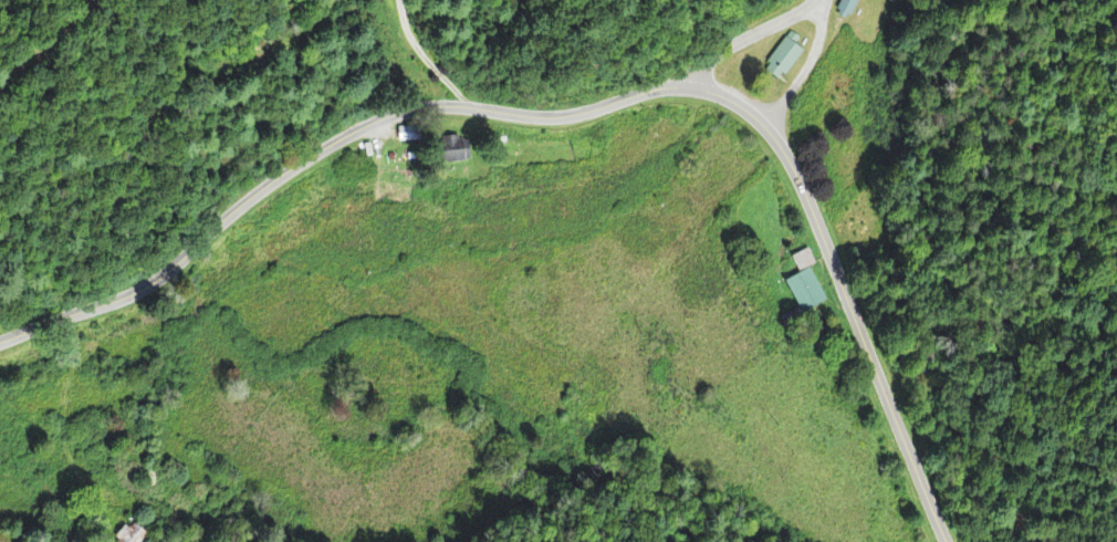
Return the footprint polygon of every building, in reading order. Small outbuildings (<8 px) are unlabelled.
[(861,0),(844,0),(839,16),(854,22),(861,0)] [(766,71),(783,83),(804,52),(797,47),(801,41),(792,34),(766,71)] [(474,163),(470,140),(449,143),(453,166),(474,163)] [(799,275),(817,267),(809,252),(792,260),(799,275)] [(827,306),(813,272),(787,282),(801,316),(827,306)]
